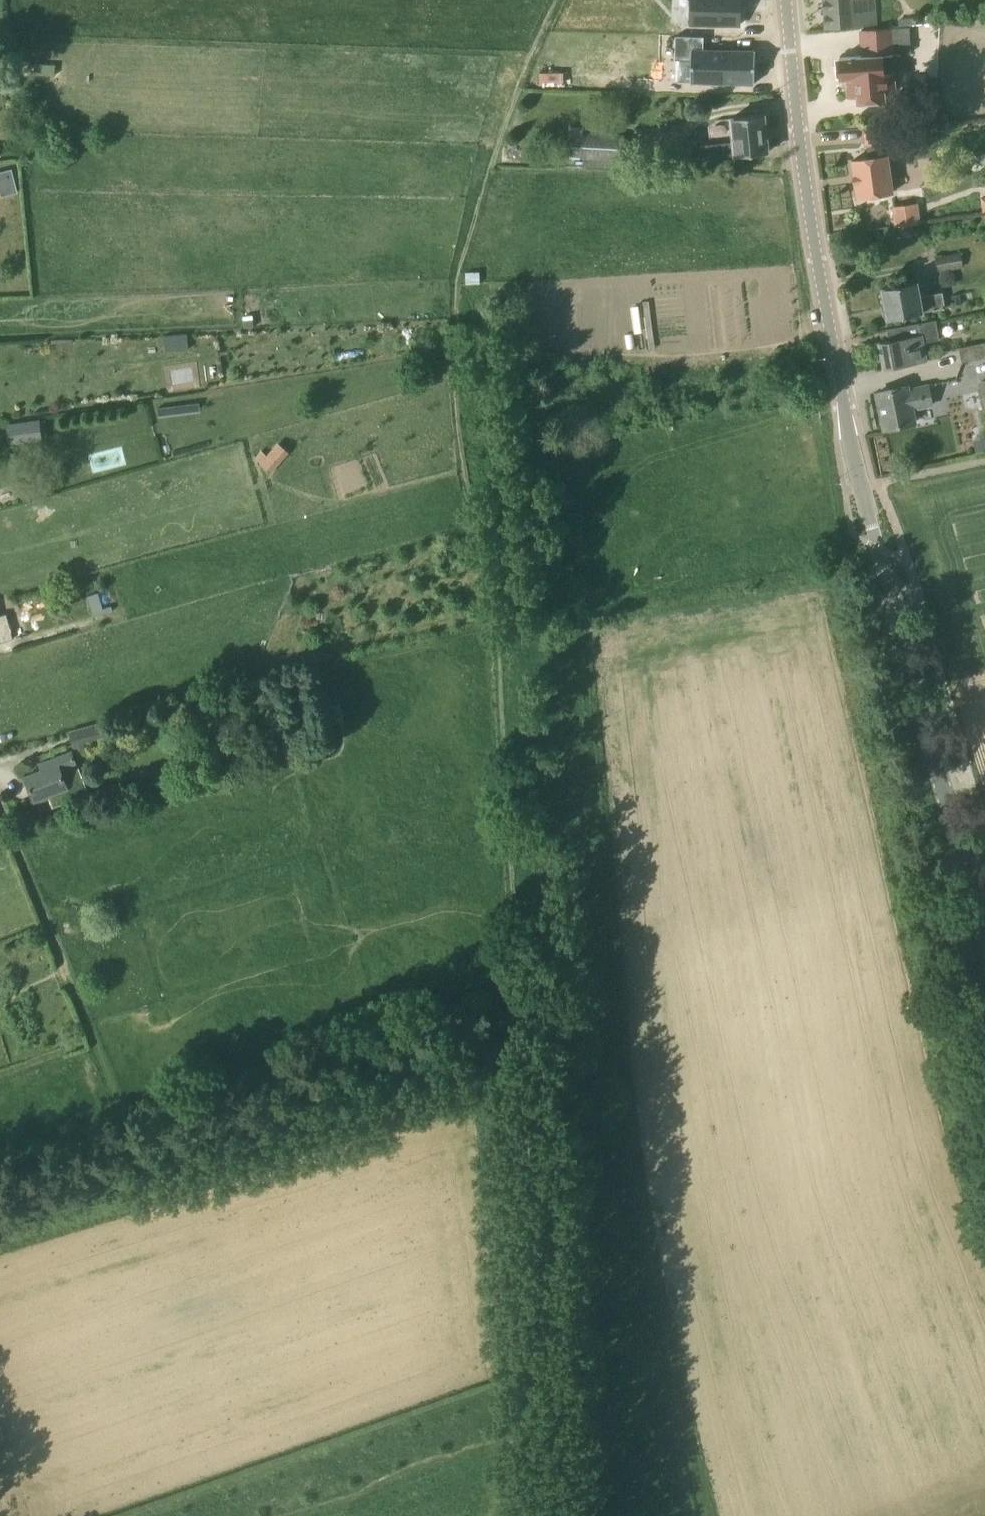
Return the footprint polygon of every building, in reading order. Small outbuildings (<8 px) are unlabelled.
[(692,23),(740,24),(740,0),(692,0),(692,23)] [(847,26),(876,24),(874,0),(825,0),(827,28),(847,26)] [(885,90),(896,89),(895,70),(903,67),(902,52),(913,51),(911,26),(862,30),(864,56),(840,57),(840,58),(841,58),(841,60),(840,60),(837,64),(838,72),(841,75),(842,75),(842,77),(842,78),(844,78),(844,85),(845,85),(848,87),(849,94),(858,94),(859,100),(886,98),(885,90)] [(684,48),(683,81),(747,83),(748,49),(684,48)] [(702,159),(749,154),(769,152),(765,114),(732,117),(735,141),(700,145),(702,159)] [(893,192),(886,143),(900,141),(897,124),(863,128),(866,146),(867,146),(869,158),(853,161),(858,197),(893,192)] [(625,136),(605,135),(587,134),(585,158),(623,160),(625,136)] [(4,196),(21,192),(15,168),(0,171),(0,185),(1,184),(4,196)] [(896,224),(917,222),(916,206),(894,209),(896,224)] [(938,271),(964,268),(962,254),(936,258),(938,271)] [(888,318),(908,315),(924,312),(924,311),(946,307),(943,292),(921,296),(918,281),(883,288),(884,292),(881,295),(882,301),(885,302),(888,318)] [(885,368),(927,360),(923,342),(939,339),(935,320),(888,329),(888,330),(890,330),(892,340),(880,342),(885,368)] [(982,358),(984,357),(984,342),(960,347),(962,362),(982,358)] [(913,408),(933,404),(929,385),(915,388),(914,386),(908,387),(908,386),(878,393),(885,429),(916,422),(913,408)] [(13,440),(46,436),(44,418),(11,422),(13,440)] [(274,470),(293,450),(282,440),(270,453),(264,448),(257,455),(274,470)] [(103,610),(99,594),(87,598),(93,617),(112,611),(111,607),(103,610)] [(13,639),(7,614),(0,616),(0,642),(13,639)] [(76,746),(106,738),(102,722),(71,731),(76,746)] [(88,794),(79,771),(72,752),(41,764),(43,770),(27,776),(36,799),(51,794),(56,807),(88,794)]
